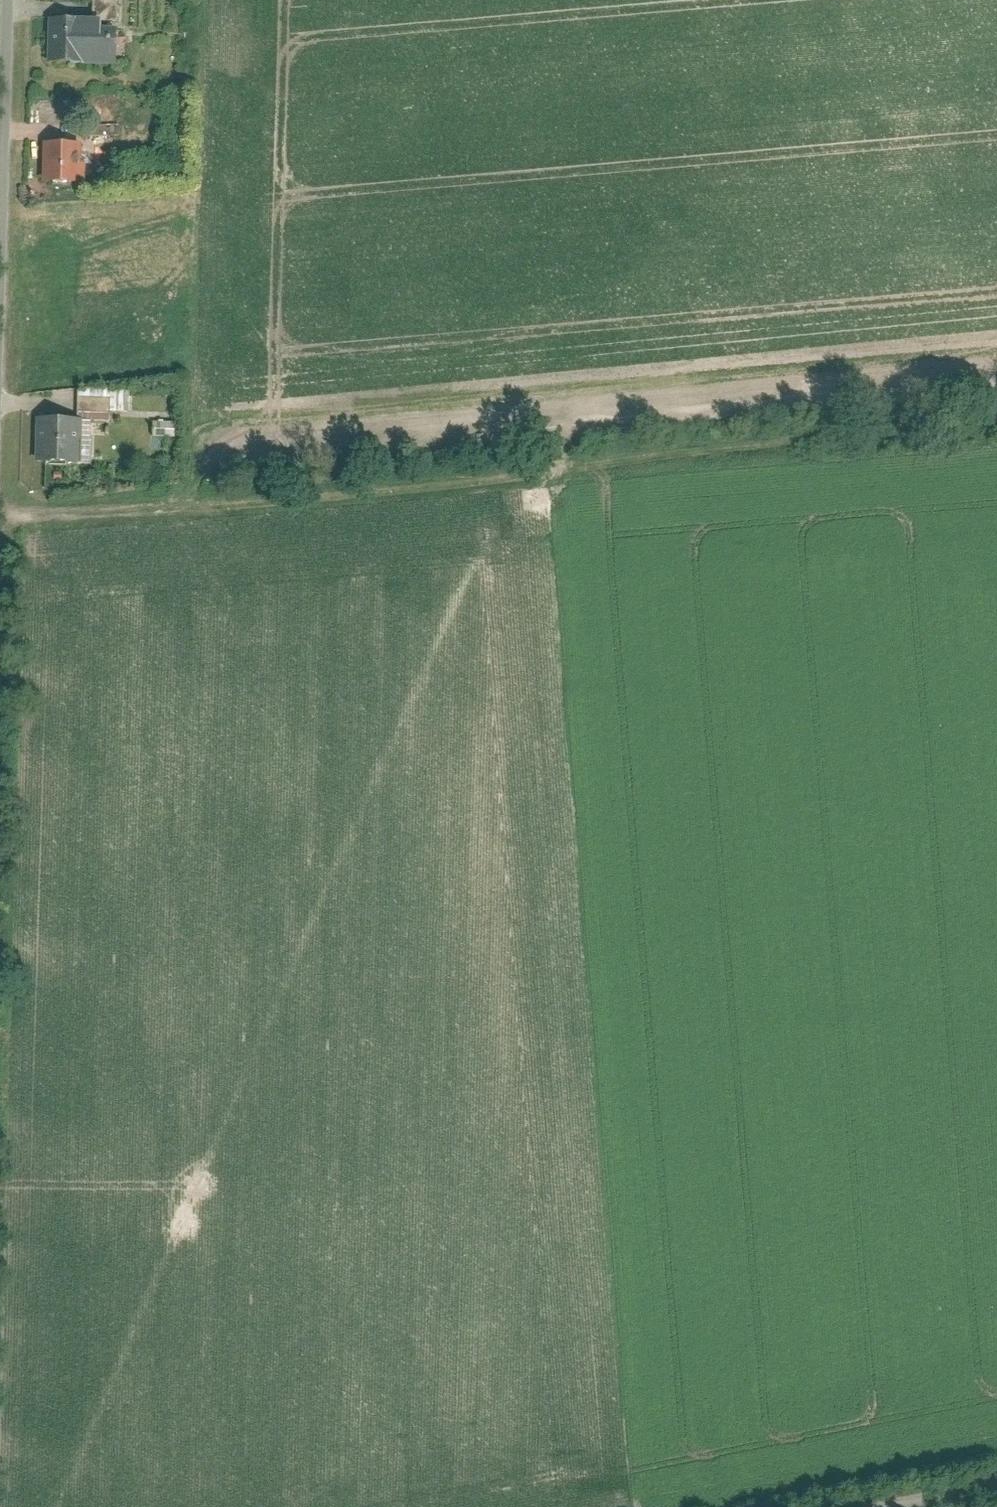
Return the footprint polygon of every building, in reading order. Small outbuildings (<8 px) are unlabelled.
[(89,12),(114,13),(115,0),(90,0),(89,12)] [(97,15),(48,14),(47,59),(111,60),(112,22),(97,22),(97,15)] [(115,124),(82,123),(82,135),(114,135),(115,124)] [(76,179),(77,140),(41,139),(40,178),(76,179)] [(76,459),(77,415),(36,414),(34,457),(76,459)]
